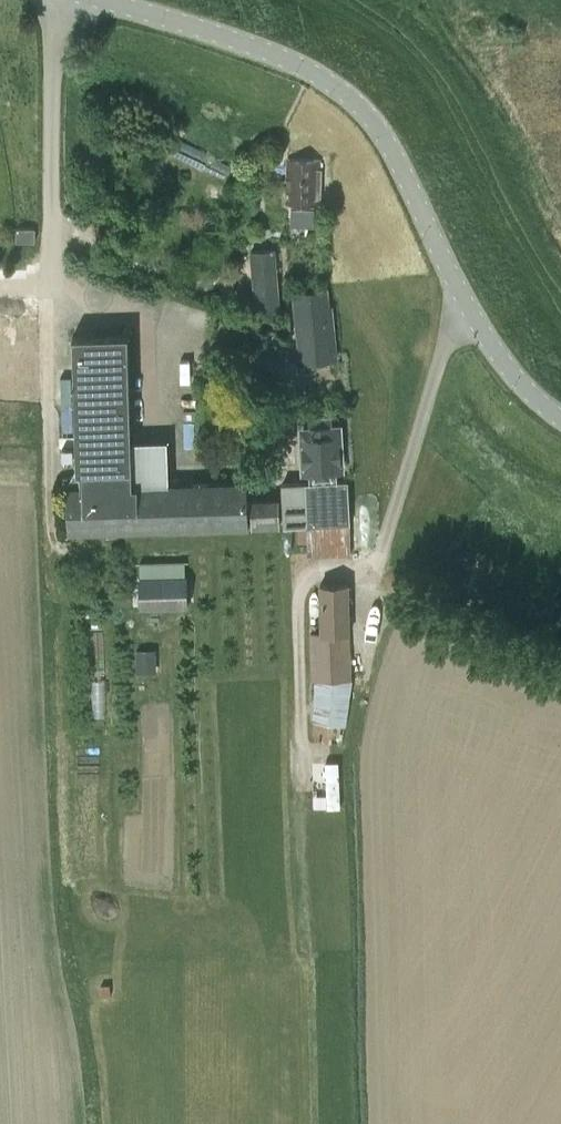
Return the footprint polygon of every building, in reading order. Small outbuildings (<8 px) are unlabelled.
[(100,145),(96,158),(106,161),(110,148),(100,145)] [(321,159),(286,158),(284,204),(291,204),(290,222),(313,223),(313,204),(319,204),(321,159)] [(35,241),(36,228),(17,227),(17,240),(35,241)] [(276,249),(250,251),(256,318),(281,317),(276,249)] [(302,361),(325,359),(336,357),(332,308),(328,309),(326,290),(294,293),(302,361)] [(266,526),(279,526),(278,499),(248,500),(247,482),(132,485),(128,334),(73,335),(77,470),(83,470),(83,487),(67,487),(69,532),(249,526),(253,527),(266,526)] [(310,428),(303,429),(306,471),(341,470),(339,427),(332,427),(332,416),(309,417),(310,428)] [(282,482),(284,526),(350,523),(348,480),(282,482)] [(140,578),(141,607),(188,606),(187,577),(140,578)] [(321,632),(311,633),(312,679),(316,679),(315,722),(344,726),(351,678),(348,584),(320,584),(321,632)] [(137,649),(138,669),(156,669),(155,648),(137,649)] [(338,761),(325,762),(327,808),(340,807),(338,761)] [(110,985),(101,985),(101,996),(110,996),(110,985)]
